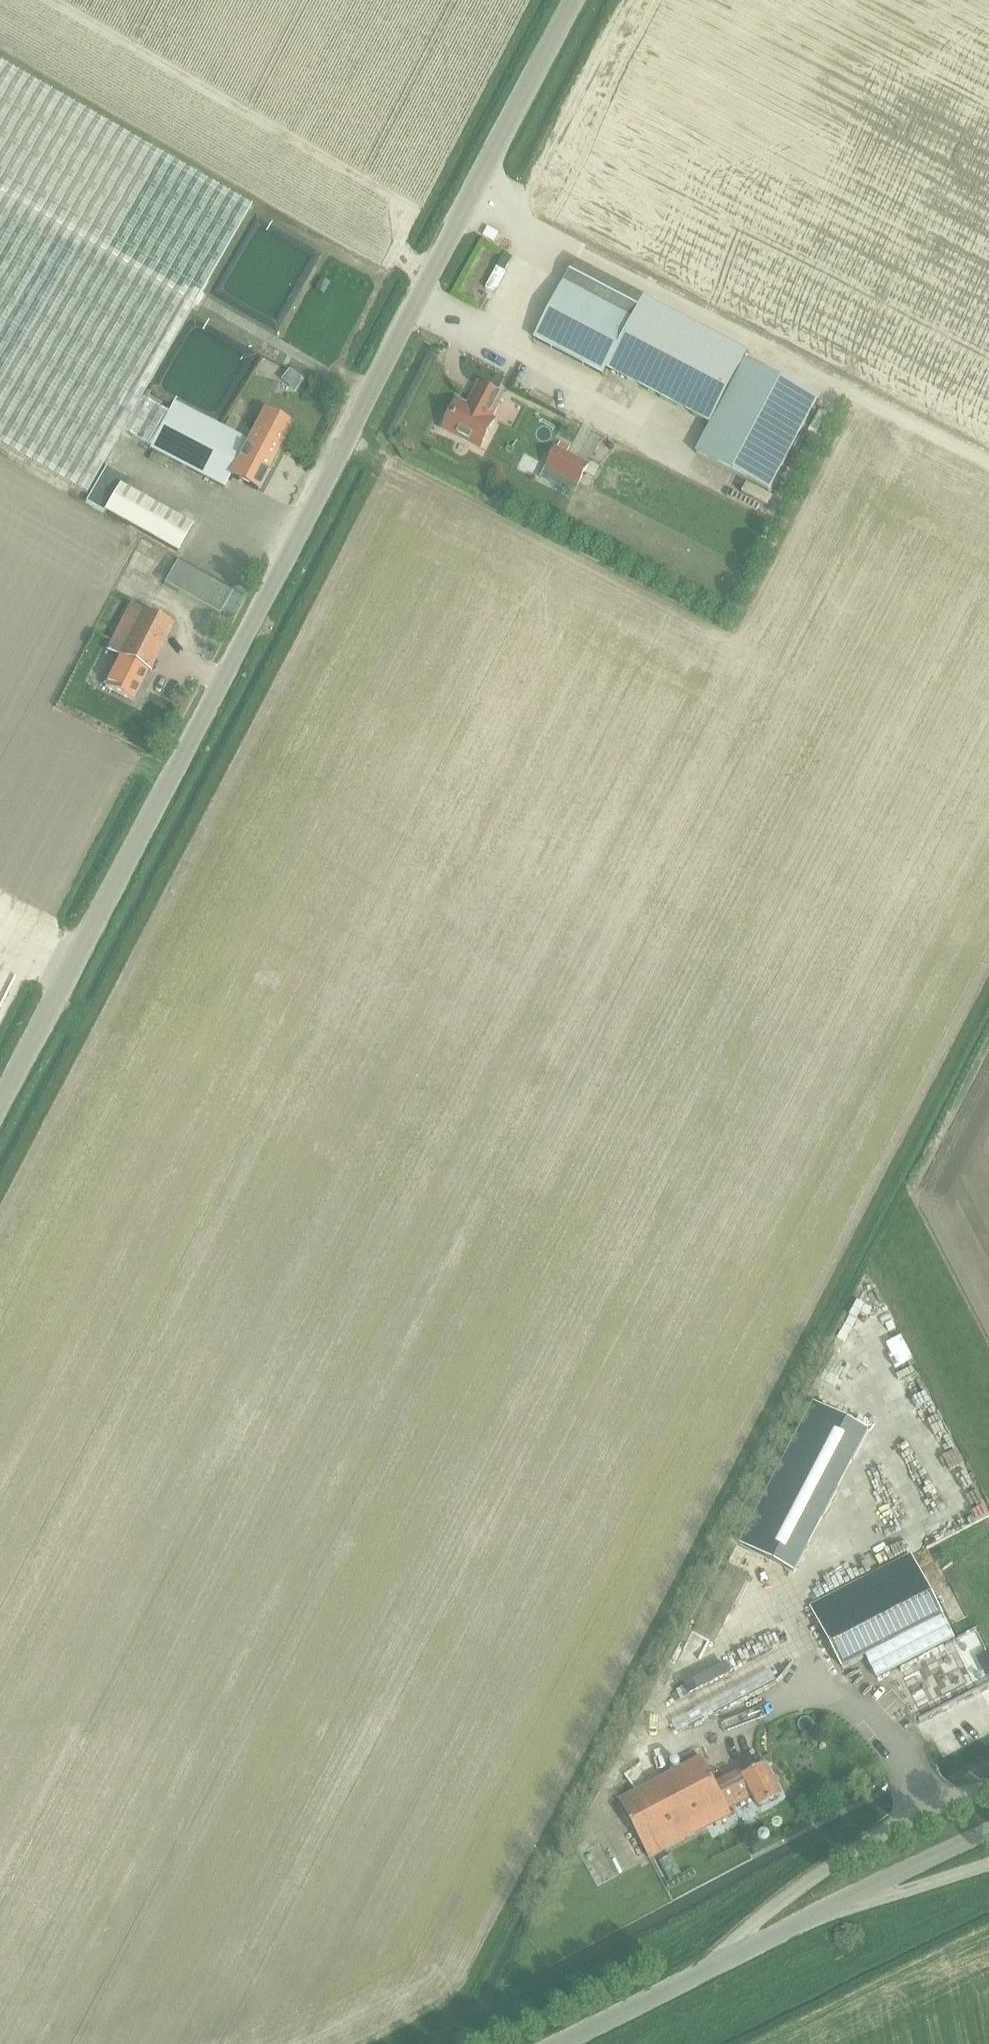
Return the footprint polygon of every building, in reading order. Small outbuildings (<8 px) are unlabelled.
[(86,494),(121,432),(150,447),(150,449),(224,487),(230,476),(257,490),(291,425),(264,411),(248,441),(174,402),(168,413),(140,399),(194,305),(253,200),(0,55),(0,445),(86,494)] [(536,339),(602,374),(607,365),(643,297),(577,262),(536,339)] [(321,279),(315,289),(323,294),(329,284),(321,279)] [(643,297),(605,370),(710,425),(748,353),(746,352),(643,297)] [(769,492),(817,402),(745,364),(697,454),(769,492)] [(468,406),(458,401),(443,430),(480,449),(495,420),(491,418),(503,397),(479,384),(468,406)] [(555,451),(545,470),(578,488),(588,468),(555,451)] [(106,467),(86,502),(103,512),(118,486),(123,477),(106,467)] [(113,517),(177,553),(191,527),(127,491),(118,486),(103,512),(113,517)] [(164,584),(176,591),(218,615),(231,592),(177,561),(164,584)] [(172,626),(148,614),(152,607),(133,598),(130,605),(106,651),(120,658),(105,687),(133,701),(147,672),(149,672),(172,626)] [(814,1403),(740,1545),(793,1574),(868,1432),(814,1403)] [(910,1555),(810,1607),(842,1667),(864,1655),(875,1680),(953,1638),(910,1555)] [(740,1771),(715,1785),(701,1758),(619,1801),(649,1858),(731,1815),(728,1809),(753,1796),(759,1808),(781,1796),(764,1765),(743,1777),(740,1771)]
